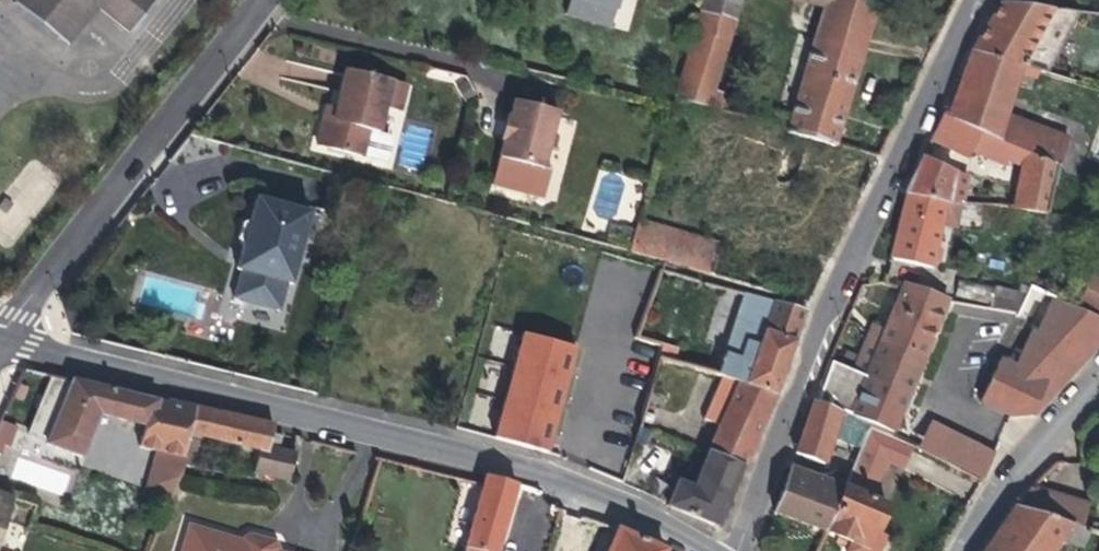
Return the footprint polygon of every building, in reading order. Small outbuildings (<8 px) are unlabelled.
[(14,3),(68,46),(98,8),(96,6),(63,7),(53,0),(48,0),(47,0),(16,0),(14,3)] [(63,7),(96,6),(98,8),(130,33),(137,24),(156,0),(53,0),(63,7)] [(566,14),(589,21),(594,4),(615,10),(617,0),(570,0),(566,14)] [(739,0),(704,0),(674,98),(695,103),(712,109),(723,112),(726,112),(726,111),(730,99),(711,93),(739,0)] [(878,0),(826,0),(819,22),(867,37),(878,0)] [(1045,73),(1052,8),(1001,3),(988,24),(971,50),(971,51),(1039,71),(1045,73)] [(610,27),(615,10),(594,4),(589,21),(610,27)] [(862,50),(867,37),(819,22),(815,38),(817,37),(862,50)] [(835,144),(862,50),(817,37),(815,38),(799,88),(792,115),(775,111),(771,123),(788,128),(786,131),(788,131),(827,143),(834,146),(835,144)] [(1012,94),(1019,72),(1036,78),(1039,71),(971,51),(965,68),(961,78),(1012,94)] [(384,107),(390,81),(345,70),(336,107),(333,120),(324,118),(317,146),(387,163),(392,142),(388,135),(378,133),(384,107)] [(1006,114),(1012,94),(961,78),(956,94),(1006,114)] [(400,111),(406,84),(390,81),(384,107),(400,111)] [(473,98),(466,82),(458,86),(465,101),(473,98)] [(1069,138),(1006,114),(956,94),(948,114),(943,112),(942,114),(1013,147),(1026,153),(1057,168),(1057,166),(1069,138)] [(542,168),(557,112),(514,100),(509,117),(506,117),(504,127),(500,140),(503,141),(499,157),(542,168)] [(333,120),(336,107),(327,105),(325,112),(324,118),(333,120)] [(1013,147),(942,114),(942,115),(933,141),(968,158),(971,151),(1005,165),(1007,161),(1013,147)] [(1022,168),(1026,153),(1013,147),(1007,161),(1022,168)] [(1047,212),(1051,190),(1052,187),(1056,169),(1057,168),(1026,153),(1022,168),(1014,207),(1013,209),(1045,213),(1047,213),(1047,212)] [(550,170),(542,168),(499,157),(491,184),(542,198),(550,170)] [(962,202),(967,175),(953,172),(922,157),(914,174),(904,194),(905,193),(945,202),(960,202),(962,202)] [(931,267),(941,224),(945,202),(905,193),(897,229),(890,259),(931,267)] [(236,270),(240,271),(286,283),(291,285),(310,212),(256,197),(252,211),(250,219),(241,224),(237,239),(242,247),(236,270)] [(956,227),(960,202),(945,202),(941,224),(956,227)] [(498,228),(501,220),(492,217),(490,225),(498,228)] [(711,276),(720,244),(638,220),(630,252),(711,276)] [(631,239),(634,231),(621,227),(620,229),(616,228),(614,234),(631,239)] [(278,311),(286,283),(240,271),(232,299),(278,311)] [(1080,299),(1098,308),(1098,277),(1092,274),(1080,299)] [(994,288),(994,286),(959,277),(955,297),(989,305),(994,288)] [(891,434),(947,299),(907,284),(904,286),(902,290),(885,330),(881,340),(868,335),(852,371),(831,362),(817,402),(841,411),(840,412),(870,425),(891,434)] [(1026,295),(1029,288),(1021,285),(1019,293),(1026,295)] [(1017,314),(1026,295),(1019,293),(994,288),(989,305),(988,307),(1017,314)] [(795,341),(805,311),(775,302),(744,293),(723,356),(721,355),(718,363),(716,363),(713,373),(722,375),(775,394),(795,341)] [(1066,379),(1070,371),(1073,372),(1095,348),(1098,340),(1098,317),(1072,306),(1054,297),(1037,333),(1032,331),(1023,351),(1015,367),(1000,360),(980,402),(1011,416),(1014,416),(1017,408),(1033,415),(1066,379)] [(548,453),(578,348),(525,334),(496,439),(548,453)] [(658,358),(661,359),(672,362),(676,349),(663,344),(663,345),(661,345),(661,346),(658,358)] [(82,457),(99,414),(127,421),(136,397),(116,392),(115,390),(72,380),(52,375),(28,434),(47,442),(45,444),(82,457)] [(753,444),(775,396),(775,394),(722,375),(703,418),(719,425),(717,429),(753,444)] [(146,425),(154,402),(136,397),(127,421),(146,425)] [(824,464),(833,437),(840,412),(841,411),(817,402),(813,401),(795,454),(796,454),(824,464)] [(188,432),(194,408),(168,402),(165,404),(154,402),(146,425),(139,447),(157,451),(182,457),(188,432)] [(271,433),(272,431),(194,408),(188,432),(201,436),(215,439),(259,449),(253,472),(254,472),(289,480),(294,455),(277,451),(267,449),(271,433)] [(840,412),(833,437),(860,449),(869,428),(870,425),(840,412)] [(15,423),(0,420),(0,452),(9,454),(15,423)] [(931,422),(919,448),(982,480),(994,455),(931,422)] [(860,449),(845,489),(870,500),(886,461),(904,469),(913,447),(869,428),(860,449)] [(744,465),(753,444),(717,429),(707,451),(744,465)] [(192,468),(201,436),(188,432),(182,457),(186,458),(183,466),(192,468)] [(277,451),(281,435),(271,433),(267,449),(277,451)] [(171,495),(179,475),(183,466),(186,458),(182,457),(157,451),(146,487),(171,495)] [(717,526),(741,470),(742,470),(743,467),(744,465),(707,451),(696,479),(692,487),(679,481),(676,483),(668,501),(667,503),(666,506),(687,514),(717,526)] [(19,456),(11,478),(64,495),(72,474),(19,456)] [(833,513),(845,489),(791,468),(790,468),(774,512),(814,527),(823,503),(828,505),(828,506),(828,508),(829,509),(830,510),(831,511),(833,513)] [(513,497),(518,498),(521,486),(485,475),(462,550),(496,550),(513,497)] [(1053,518),(1059,495),(1030,487),(1016,507),(1053,518)] [(868,549),(886,507),(870,500),(845,489),(833,513),(825,531),(826,532),(857,545),(868,549)] [(14,498),(0,493),(0,537),(14,498)] [(1082,527),(1089,504),(1059,495),(1053,518),(1072,524),(1082,527)] [(825,531),(833,513),(831,511),(830,510),(829,509),(828,508),(828,506),(828,505),(823,503),(814,527),(824,531),(825,531)] [(1061,541),(1082,549),(1088,529),(1082,527),(1072,524),(1053,518),(1016,507),(986,550),(1054,550),(1061,541)] [(279,550),(279,548),(276,541),(251,533),(242,537),(241,540),(228,536),(189,524),(181,550),(279,550)] [(665,550),(617,529),(608,549),(600,546),(598,550),(664,550),(665,550)]
